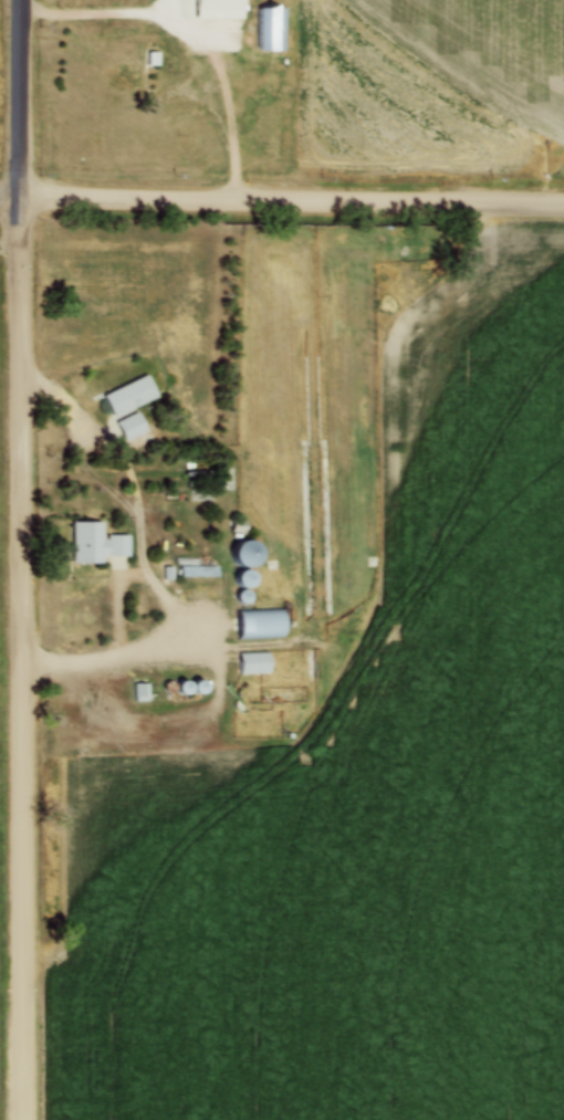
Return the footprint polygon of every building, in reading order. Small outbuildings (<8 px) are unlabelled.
[(255,7),(254,46),(281,46),(282,7),(255,7)] [(102,396),(112,416),(155,395),(145,375),(102,396)] [(115,425),(123,441),(145,431),(137,415),(115,425)] [(67,524),(69,565),(107,564),(107,557),(128,557),(128,535),(107,535),(107,542),(100,542),(100,524),(67,524)] [(252,565),(255,562),(257,558),(258,555),(258,551),(257,547),(253,544),(250,542),(247,541),(242,542),(238,544),(234,546),(233,551),(232,555),(233,559),(237,563),(240,565),(244,566),(248,566),(252,565)] [(179,561),(179,575),(212,575),(212,567),(199,567),(199,559),(179,561)] [(249,585),(251,584),(252,580),(253,578),(252,575),(251,573),(249,571),(247,569),(244,569),(241,569),(239,572),(238,573),(237,576),(237,578),(237,580),(238,583),(240,585),(243,586),(246,586),(249,585)] [(247,601),(249,600),(250,599),(250,597),(250,595),(249,593),(248,592),(246,592),(243,590),(241,592),(240,593),(239,594),(238,596),(238,597),(239,599),(240,600),(241,601),(243,603),(246,603),(247,601)] [(236,611),(238,638),(280,636),(279,608),(236,611)] [(240,655),(240,671),(267,671),(267,655),(240,655)] [(170,692),(173,691),(174,690),(174,688),(174,685),(173,684),(171,682),(169,682),(167,681),(165,682),(164,683),(163,684),(161,687),(161,689),(163,690),(164,692),(165,693),(167,693),(169,693),(170,692)] [(186,692),(187,691),(188,689),(188,688),(188,685),(187,683),(186,682),(184,681),(181,681),(180,682),(178,682),(177,684),(177,685),(177,688),(177,690),(178,691),(180,692),(181,693),(184,693),(186,692)] [(200,692),(201,691),(202,689),(203,688),(202,685),(201,683),(200,682),(198,681),(197,681),(195,682),(194,683),(192,684),(191,687),(191,688),(191,690),(192,691),(195,692),(196,693),(198,693),(200,692)] [(135,683),(134,700),(148,700),(148,684),(135,683)]
